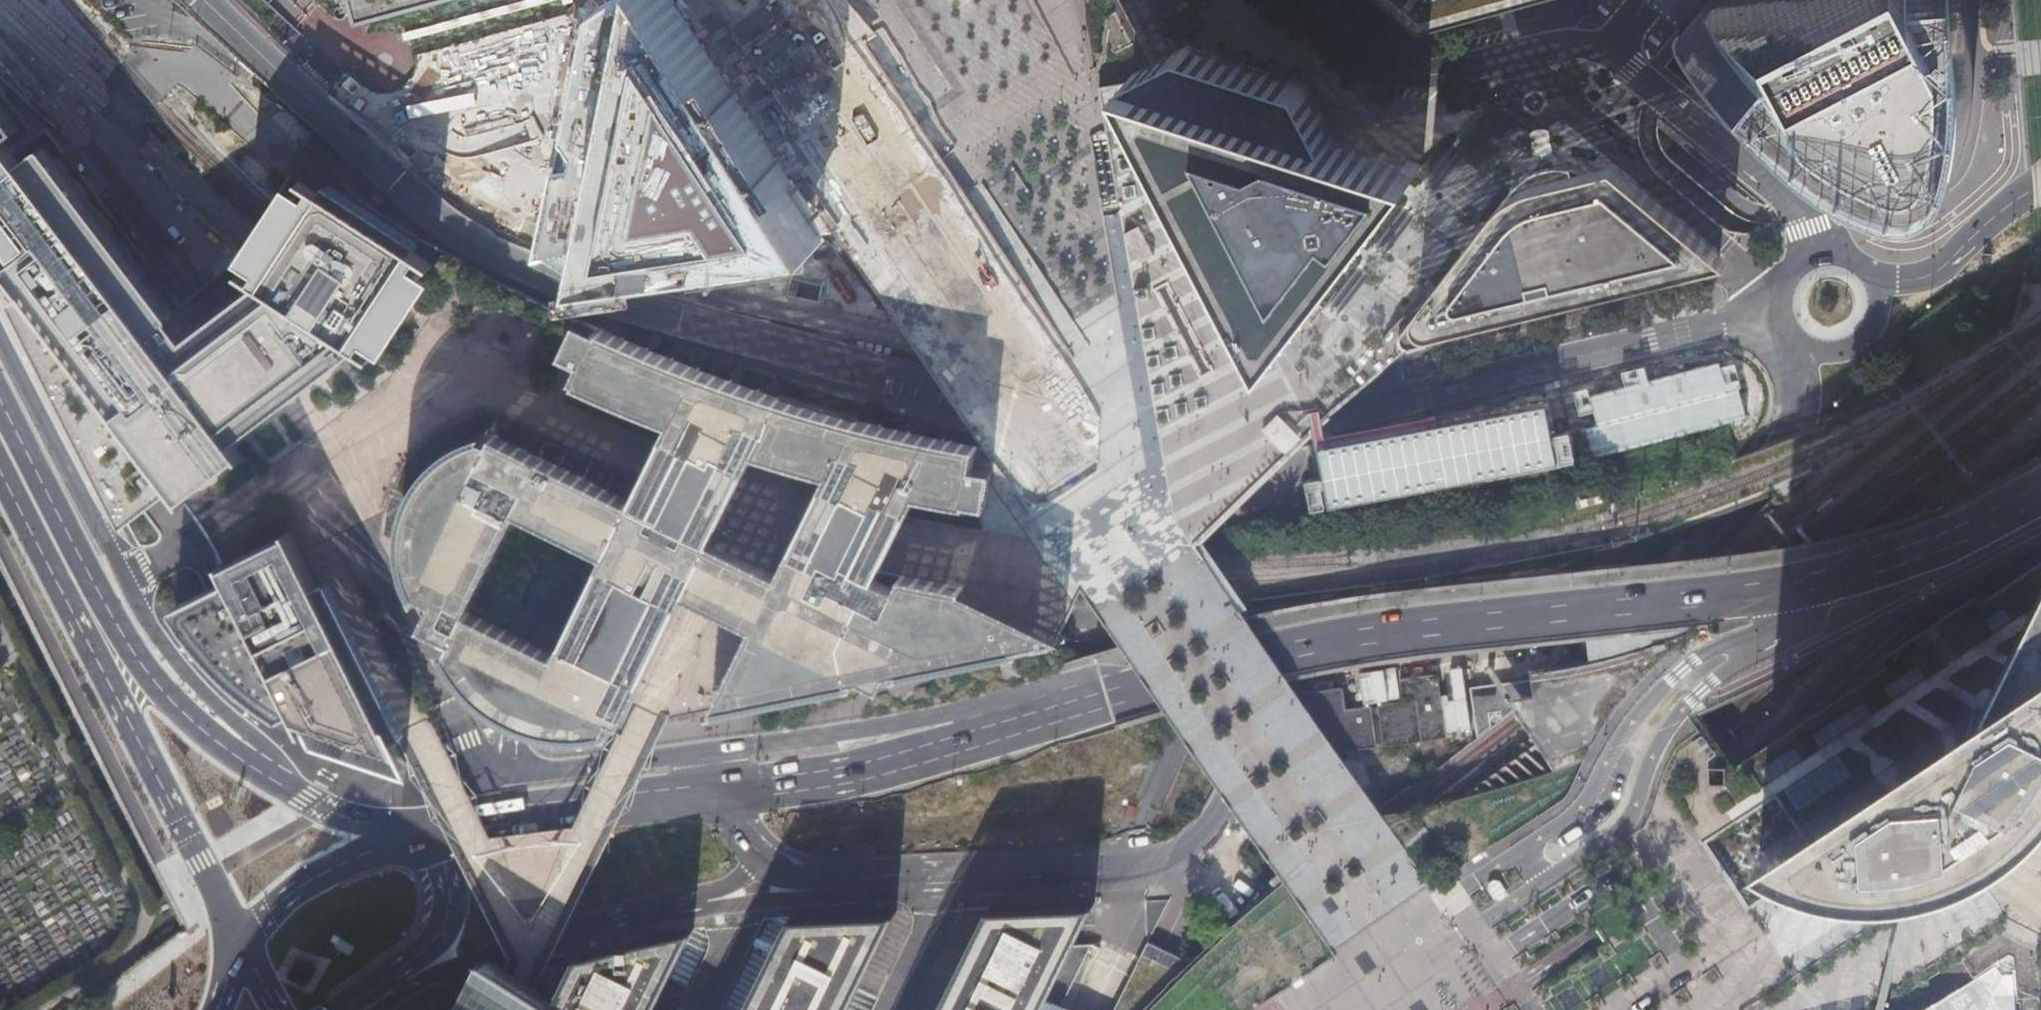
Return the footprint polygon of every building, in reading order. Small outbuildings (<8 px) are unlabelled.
[(360,11),(362,19),(430,0),(357,0),(360,11)] [(679,0),(611,0),(606,3),(600,33),(592,66),(590,68),(589,71),(588,76),(591,80),(585,107),(582,124),(616,176),(598,265),(832,230),(778,150),(770,137),(719,60),(710,47),(679,0)] [(1420,30),(1442,24),(1498,9),(1529,0),(1384,0),(1420,30)] [(1680,32),(1812,142),(1831,156),(1858,172),(1879,181),(1902,189),(1911,191),(1919,190),(1927,189),(1934,186),(1942,182),(1949,175),(1954,169),(1958,162),(1967,128),(1971,102),(1972,76),(1971,48),(1967,0),(1707,0),(1680,32)] [(1133,72),(1278,352),(1423,165),(1334,136),(1306,81),(1274,71),(1189,43),(1151,63),(1133,72)] [(714,48),(710,47),(719,60),(719,59),(719,56),(718,52),(714,48)] [(9,137),(23,126),(0,96),(0,126),(9,137)] [(0,126),(0,236),(17,259),(9,264),(7,262),(5,263),(26,290),(17,297),(16,297),(16,298),(16,299),(16,300),(125,518),(126,519),(126,520),(127,520),(127,521),(128,521),(129,521),(129,520),(174,486),(186,501),(188,500),(186,497),(237,458),(223,436),(183,373),(133,296),(78,225),(26,158),(23,160),(7,139),(9,137),(0,126)] [(770,137),(778,150),(779,149),(779,146),(777,141),(774,138),(770,137)] [(34,152),(26,158),(78,225),(133,296),(183,373),(223,436),(237,458),(239,456),(243,454),(245,456),(247,455),(236,440),(264,419),(335,365),(361,346),(376,356),(377,353),(372,349),(376,343),(379,345),(396,317),(412,294),(428,269),(425,267),(429,260),(436,264),(437,262),(305,176),(304,178),(310,182),(306,189),(303,187),(279,223),(276,228),(253,263),(256,265),(252,271),(246,267),(244,270),(261,281),(248,290),(188,335),(184,330),(174,317),(174,316),(175,316),(175,315),(175,314),(175,313),(174,313),(47,145),(47,144),(46,144),(45,144),(44,144),(44,145),(34,152)] [(1533,170),(1517,182),(1395,339),(1475,319),(1717,261),(1613,174),(1594,178),(1587,173),(1578,169),(1565,166),(1554,165),(1549,160),(1544,159),(1541,160),(1537,162),(1535,165),(1533,170)] [(919,509),(927,493),(971,501),(971,500),(990,503),(996,466),(976,463),(980,441),(936,429),(877,413),(816,397),(745,373),(582,315),(566,352),(584,360),(576,376),(580,378),(579,381),(607,394),(670,423),(665,435),(689,447),(690,444),(717,458),(721,451),(727,454),(726,456),(749,469),(760,447),(763,442),(797,452),(843,466),(840,471),(832,487),(852,498),(855,492),(882,506),(886,497),(917,513),(919,509)] [(1746,405),(1726,359),(1713,364),(1709,354),(1700,358),(1723,415),(1746,405)] [(591,736),(601,734),(623,731),(676,623),(696,584),(721,531),(638,492),(636,496),(498,430),(495,438),(486,434),(489,429),(469,437),(458,443),(450,448),(441,455),(432,465),(419,482),(417,486),(413,494),(408,507),(405,525),(404,545),(406,563),(411,581),(445,652),(455,670),(472,691),(493,709),(510,718),(513,720),(524,726),(561,735),(570,736),(591,736)] [(689,447),(665,435),(640,489),(723,528),(749,469),(726,456),(727,454),(721,451),(717,458),(690,444),(689,447)] [(763,442),(760,447),(814,463),(840,471),(843,466),(797,452),(763,442)] [(832,487),(803,543),(824,553),(825,551),(834,556),(838,548),(855,557),(858,551),(889,567),(917,513),(886,497),(882,506),(855,492),(852,498),(832,487)] [(640,489),(638,492),(721,531),(723,528),(640,489)] [(289,533),(282,537),(289,551),(388,755),(401,750),(400,749),(395,737),(338,621),(331,625),(326,615),(322,608),(319,602),(314,592),(322,588),(292,528),(288,531),(289,533)] [(766,620),(792,565),(721,531),(696,584),(766,620)] [(289,551),(282,537),(228,565),(226,561),(223,562),(231,579),(211,591),(177,606),(176,608),(177,610),(186,625),(201,645),(231,678),(262,703),(281,716),(282,717),(285,717),(296,710),(305,729),(309,731),(307,726),(310,724),(313,728),(315,733),(399,761),(396,756),(400,754),(402,759),(404,763),(407,763),(401,750),(388,755),(289,551)] [(893,669),(1071,631),(1058,625),(950,573),(916,564),(910,578),(889,567),(858,551),(855,557),(838,548),(834,556),(825,551),(824,553),(803,543),(792,565),(766,620),(749,655),(726,705),(871,674),(884,683),(893,669)] [(2040,818),(2040,593),(2024,631),(1985,717),(1977,706),(1761,850),(1766,853),(1793,868),(1823,877),(1832,880),(1868,885),(1904,884),(1913,882),(1922,882),(1951,874),(1970,867),(1980,862),(1997,853),(2014,842),(2029,829),(2040,818)] [(1507,672),(1466,685),(1480,728),(1521,716),(1507,672)] [(1727,783),(1728,765),(1710,764),(1709,782),(1727,783)] [(1904,884),(1897,919),(1906,913),(1913,882),(1904,884)] [(1092,902),(986,907),(935,1009),(1039,1009),(1092,902)] [(894,911),(789,916),(742,1009),(845,1009),(894,911)] [(1878,1009),(1886,1009),(1906,913),(1897,919),(1882,992),(1878,1009)] [(549,1006),(547,1009),(651,1009),(692,928),(666,933),(631,941),(597,950),(573,957),(549,1006)] [(2008,959),(2006,958),(2004,957),(1923,1009),(2012,1009),(2008,959)] [(549,1006),(534,996),(526,990),(518,985),(505,976),(502,974),(492,968),(483,962),(466,996),(458,1009),(547,1009),(549,1006)] [(509,971),(505,976),(518,985),(526,990),(530,984),(509,971)] [(466,996),(450,1003),(436,1009),(458,1009),(466,996)] [(1765,1006),(1759,997),(1737,1009),(1759,1009),(1765,1006)]
